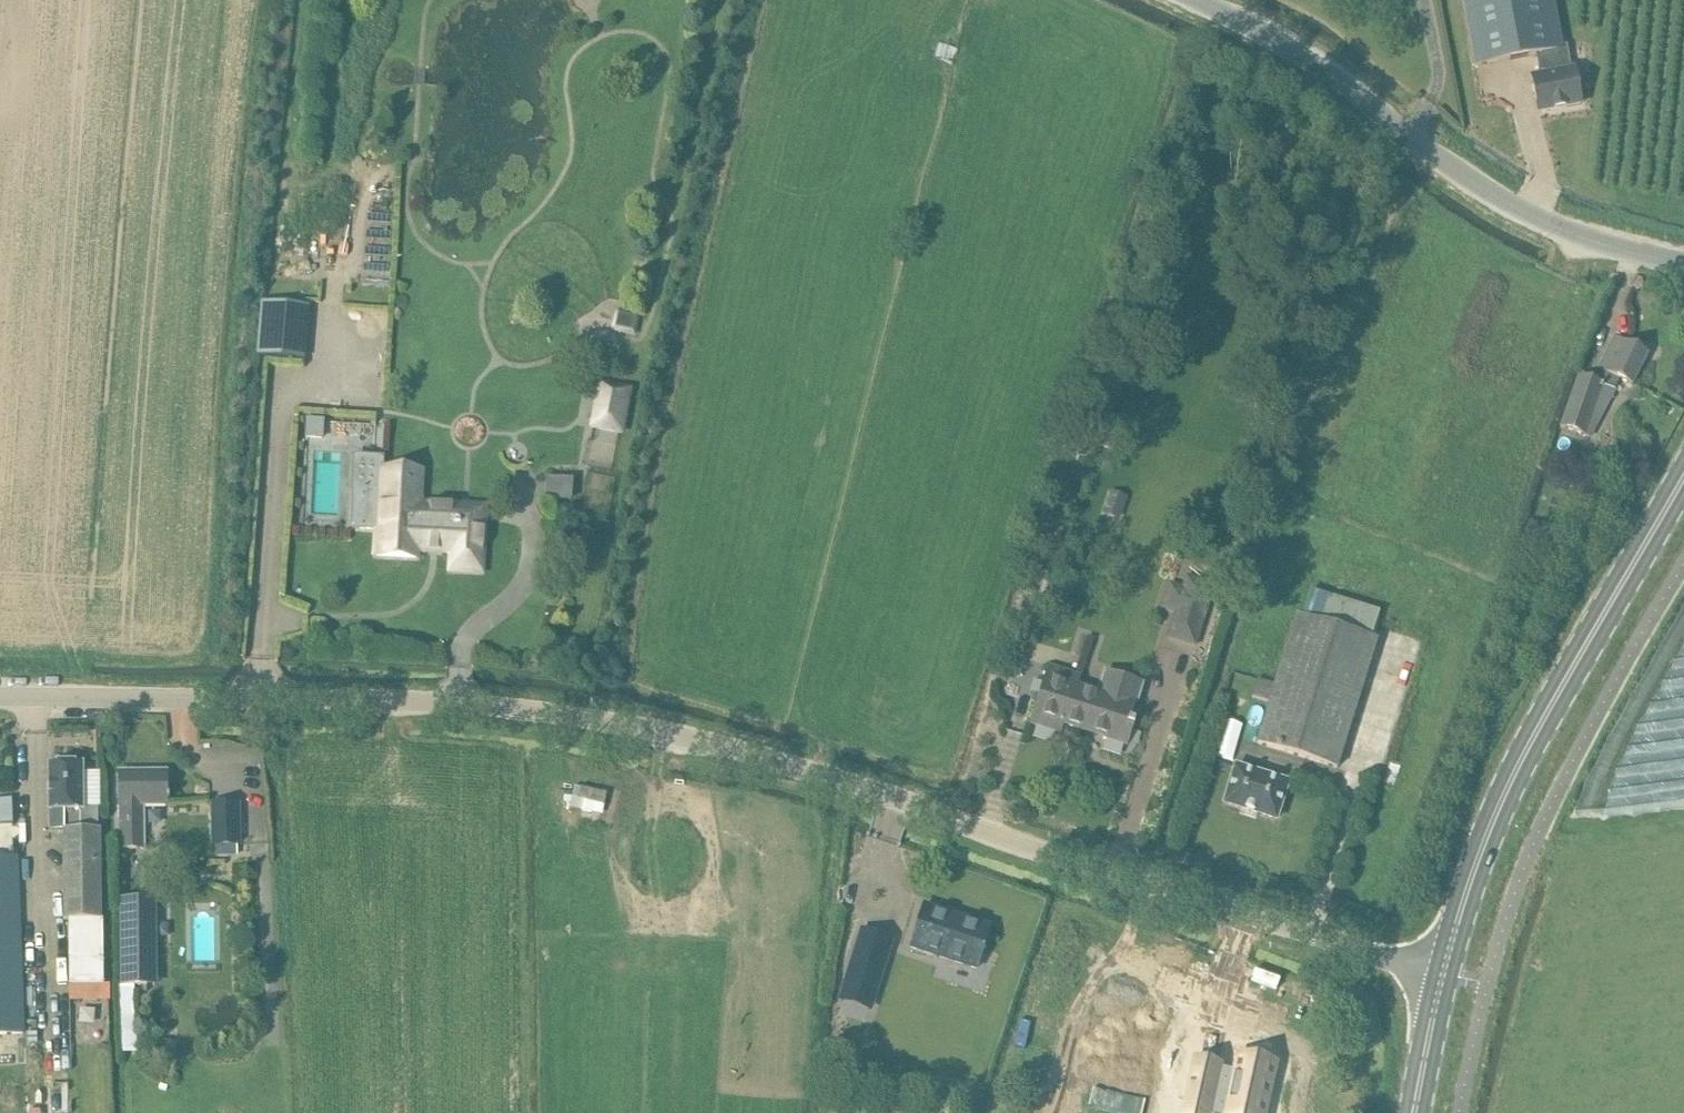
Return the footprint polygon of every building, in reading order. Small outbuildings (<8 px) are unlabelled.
[(1570,70),(1565,46),(1563,46),(1554,0),(1461,0),(1473,68),(1535,55),(1539,76),(1532,77),(1539,112),(1579,104),(1572,69),(1570,70)] [(263,302),(258,355),(304,359),(309,307),(263,302)] [(1590,437),(1620,378),(1632,384),(1648,352),(1614,335),(1598,367),(1604,370),(1599,382),(1578,375),(1560,427),(1590,437)] [(598,377),(588,430),(625,437),(635,384),(598,377)] [(324,437),(325,418),(307,418),(306,436),(324,437)] [(357,492),(355,530),(377,531),(375,553),(416,556),(417,549),(451,551),(450,570),(481,571),(484,506),(420,503),(420,499),(421,469),(384,467),(380,467),(379,494),(357,492)] [(543,476),(542,498),(569,500),(570,477),(543,476)] [(1106,490),(1098,513),(1120,520),(1127,497),(1106,490)] [(1195,648),(1215,584),(1185,575),(1181,587),(1169,583),(1161,609),(1174,613),(1166,638),(1195,648)] [(1372,636),(1380,611),(1310,590),(1303,615),(1295,613),(1273,684),(1257,679),(1252,696),(1268,701),(1255,742),(1338,767),(1378,638),(1372,636)] [(1097,692),(1075,685),(1078,674),(1047,664),(1030,720),(1059,729),(1062,719),(1085,727),(1087,722),(1105,728),(1103,735),(1125,742),(1132,719),(1128,718),(1139,681),(1104,671),(1097,692)] [(101,985),(101,959),(102,920),(99,920),(100,831),(97,831),(97,807),(82,807),(83,765),(50,765),(50,831),(63,831),(63,920),(69,920),(69,984),(101,985)] [(1237,765),(1226,801),(1243,807),(1243,804),(1259,809),(1258,812),(1277,817),(1288,783),(1281,781),(1282,777),(1269,772),(1267,777),(1261,775),(1262,773),(1237,765)] [(167,771),(117,771),(118,804),(120,804),(121,849),(142,849),(142,804),(168,803),(167,771)] [(574,783),(567,805),(598,814),(605,793),(574,783)] [(0,800),(0,823),(12,822),(11,799),(0,800)] [(238,802),(212,802),(213,846),(215,846),(215,855),(236,855),(237,866),(250,865),(250,844),(238,844),(238,802)] [(0,856),(0,1034),(25,1033),(18,856),(0,856)] [(156,900),(119,901),(120,987),(157,986),(156,900)] [(925,905),(911,946),(975,967),(989,926),(925,905)] [(839,965),(837,973),(849,977),(845,987),(898,1004),(908,971),(886,964),(897,927),(867,918),(851,968),(839,965)] [(1186,1103),(1227,1112),(1263,1112),(1274,1064),(1262,1061),(1262,1060),(1260,1060),(1260,1061),(1253,1059),(1253,1058),(1251,1058),(1251,1059),(1239,1056),(1236,1073),(1218,1070),(1219,1064),(1195,1059),(1186,1103)]
